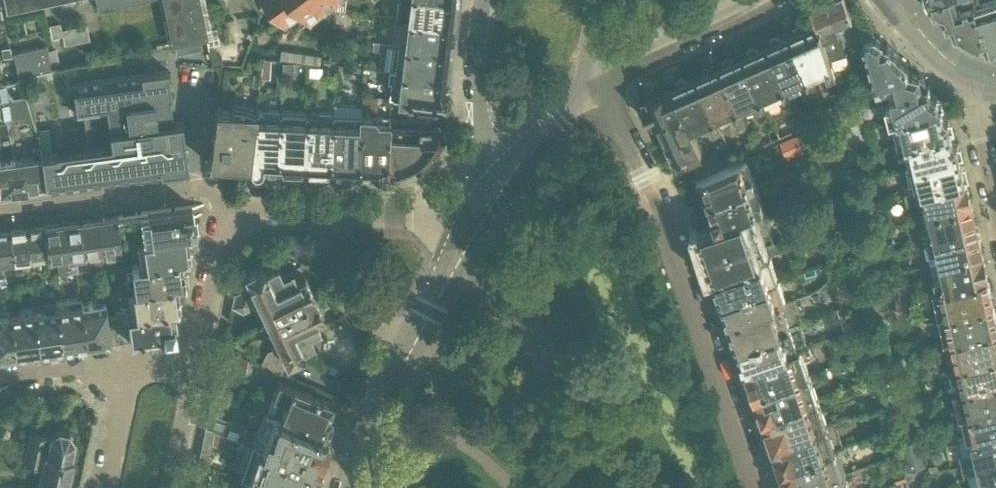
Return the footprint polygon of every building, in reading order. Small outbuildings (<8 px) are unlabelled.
[(68,0),(4,0),(7,13),(68,0)] [(173,42),(174,42),(200,37),(207,35),(199,0),(164,0),(173,42)] [(263,7),(271,1),(282,17),(290,11),(297,21),(307,14),(309,16),(311,15),(309,12),(321,3),(323,6),(326,4),(324,1),(326,0),(258,0),(263,7)] [(328,4),(329,7),(345,8),(347,0),(335,0),(328,4)] [(397,18),(454,25),(457,0),(399,0),(397,18)] [(845,46),(829,0),(827,0),(811,7),(817,24),(831,62),(849,55),(845,46)] [(845,46),(859,39),(862,32),(859,19),(853,22),(848,6),(855,4),(854,0),(829,0),(845,46)] [(986,40),(976,3),(975,0),(931,0),(936,9),(936,10),(937,10),(945,13),(949,25),(954,23),(956,32),(957,33),(973,43),(974,44),(975,43),(986,40)] [(976,3),(986,40),(989,48),(995,46),(995,0),(987,0),(976,3)] [(397,18),(394,43),(451,50),(454,25),(397,18)] [(65,33),(67,43),(91,38),(87,19),(52,27),(54,36),(65,33)] [(328,22),(328,23),(326,35),(343,37),(344,25),(328,22)] [(836,80),(831,62),(817,24),(805,29),(803,27),(797,26),(794,30),(792,34),(790,35),(811,79),(824,74),(829,84),(836,80)] [(891,87),(892,93),(923,86),(920,73),(919,73),(918,73),(910,71),(908,63),(908,62),(907,61),(907,62),(889,44),(888,43),(885,44),(883,39),(882,38),(882,39),(877,35),(876,34),(876,35),(864,38),(877,85),(878,91),(891,87)] [(815,90),(811,79),(790,35),(781,40),(778,38),(774,37),(771,41),(770,44),(767,46),(786,86),(799,80),(806,94),(815,90)] [(177,54),(178,54),(203,48),(200,37),(174,42),(177,54)] [(383,68),(390,69),(447,76),(451,50),(394,43),(374,40),(373,49),(381,50),(379,67),(383,68)] [(42,71),(52,69),(51,64),(48,52),(47,45),(13,53),(19,77),(42,71)] [(792,100),(786,86),(767,46),(759,50),(755,48),(750,47),(747,52),(746,55),(744,56),(766,104),(779,98),(782,105),(792,100)] [(280,57),(319,63),(321,54),(281,48),(280,57)] [(55,50),(48,52),(51,64),(58,62),(55,50)] [(330,52),(329,61),(337,62),(338,54),(330,52)] [(220,54),(212,56),(213,65),(222,63),(220,54)] [(770,115),(766,104),(744,56),(734,61),(731,59),(726,58),(723,62),(722,66),(721,66),(741,112),(755,106),(761,119),(770,115)] [(260,73),(261,73),(281,76),(281,72),(283,60),(262,57),(260,73)] [(293,60),(283,60),(281,72),(293,73),(293,60)] [(309,64),(309,74),(321,75),(322,64),(309,64)] [(745,121),(741,112),(721,66),(711,71),(708,69),(703,68),(700,73),(700,76),(697,77),(718,122),(731,116),(737,129),(747,125),(745,122),(745,121)] [(391,97),(406,99),(441,103),(445,104),(449,95),(447,86),(446,85),(447,76),(390,69),(389,80),(393,80),(391,97)] [(188,166),(188,165),(182,121),(182,119),(173,120),(170,97),(172,96),(168,70),(151,72),(91,80),(73,83),(76,109),(82,109),(89,151),(58,155),(57,150),(42,152),(47,185),(48,185),(151,171),(186,166),(188,166)] [(722,132),(718,122),(697,77),(687,82),(684,80),(679,79),(676,84),(675,87),(673,88),(692,128),(705,122),(712,137),(722,132)] [(10,119),(30,115),(28,106),(25,96),(13,98),(8,95),(6,83),(0,84),(0,121),(10,119)] [(899,119),(902,118),(940,107),(937,96),(938,96),(937,95),(937,96),(932,92),(929,84),(923,86),(892,93),(895,102),(889,104),(893,120),(899,119)] [(877,85),(857,92),(859,98),(861,107),(881,100),(878,91),(877,85)] [(704,153),(692,128),(673,88),(642,102),(651,124),(658,121),(671,149),(668,150),(677,171),(694,163),(699,174),(710,169),(706,160),(703,153),(704,153)] [(846,112),(861,107),(859,98),(843,103),(846,112)] [(389,118),(385,172),(389,172),(394,172),(398,171),(402,171),(406,169),(407,170),(409,171),(410,171),(412,171),(413,170),(414,169),(415,168),(416,167),(416,166),(417,165),(422,161),(424,160),(427,157),(431,154),(433,150),(436,147),(438,143),(441,139),(442,135),(438,127),(428,126),(430,117),(439,118),(440,106),(441,106),(441,103),(406,99),(405,108),(416,109),(415,115),(419,115),(419,119),(389,118)] [(842,101),(824,109),(827,116),(829,121),(846,112),(843,103),(842,101)] [(822,104),(799,115),(804,127),(822,119),(827,116),(824,109),(822,104)] [(328,170),(357,171),(362,114),(362,106),(333,105),(332,113),(328,170)] [(209,163),(249,165),(256,110),(216,106),(209,163)] [(898,143),(912,140),(951,132),(949,120),(949,119),(944,115),(942,107),(940,107),(902,118),(903,124),(895,127),(898,143)] [(863,120),(860,108),(844,115),(830,122),(835,133),(863,120)] [(261,167),(275,168),(279,111),(256,110),(249,165),(249,166),(250,168),(251,168),(252,169),(254,170),(255,170),(257,169),(258,169),(260,168),(261,167)] [(275,168),(302,169),(305,112),(279,111),(275,168)] [(302,169),(328,170),(332,113),(305,112),(302,169)] [(357,171),(385,172),(389,118),(372,118),(372,115),(362,114),(357,171)] [(35,131),(30,115),(10,119),(19,189),(38,186),(45,185),(47,185),(42,152),(39,133),(39,131),(35,131)] [(804,127),(799,115),(791,119),(796,131),(804,127)] [(10,119),(0,121),(0,149),(1,159),(0,159),(0,192),(19,189),(10,119)] [(764,134),(768,143),(780,137),(776,128),(764,134)] [(815,128),(804,133),(810,146),(821,141),(815,128)] [(907,149),(911,166),(960,155),(958,145),(958,143),(953,140),(951,132),(912,140),(913,148),(907,149)] [(780,142),(781,143),(787,158),(804,152),(797,135),(780,142)] [(706,160),(710,169),(733,159),(730,150),(706,160)] [(912,173),(916,190),(966,180),(960,155),(911,166),(912,170),(918,168),(919,172),(912,173)] [(705,245),(708,253),(759,235),(752,213),(759,210),(764,208),(754,176),(748,178),(742,160),(697,180),(698,182),(702,195),(707,194),(709,200),(705,202),(710,218),(715,216),(718,223),(708,227),(699,230),(700,230),(698,234),(697,234),(701,244),(701,243),(705,245)] [(924,201),(927,215),(971,205),(966,180),(916,190),(904,194),(907,205),(924,201)] [(810,188),(815,199),(822,197),(817,185),(810,188)] [(912,244),(926,240),(977,229),(971,205),(927,215),(930,228),(909,233),(912,244)] [(146,212),(149,236),(187,231),(187,232),(195,231),(192,206),(146,212)] [(132,238),(129,214),(117,216),(120,240),(132,238)] [(117,216),(98,218),(105,268),(114,267),(112,252),(122,251),(120,240),(117,216)] [(98,218),(81,221),(85,256),(95,255),(96,269),(105,268),(98,218)] [(81,221),(63,223),(70,273),(77,271),(76,257),(85,256),(81,221)] [(63,223),(45,226),(48,258),(48,261),(58,260),(60,274),(62,274),(70,273),(63,223)] [(45,226),(25,228),(32,278),(42,277),(40,259),(48,258),(45,226)] [(25,228),(9,231),(13,263),(22,262),(23,272),(14,274),(15,280),(32,278),(25,228)] [(926,240),(931,265),(982,253),(977,229),(926,240)] [(0,232),(0,282),(4,281),(15,280),(14,274),(14,271),(6,272),(5,264),(13,263),(9,231),(0,232)] [(144,248),(138,249),(139,261),(181,256),(181,257),(190,256),(187,232),(187,231),(149,236),(143,236),(144,248)] [(715,276),(716,276),(771,256),(785,251),(781,239),(766,244),(768,251),(764,252),(759,235),(708,253),(710,260),(710,261),(708,264),(711,274),(715,275),(715,276)] [(931,265),(937,289),(988,278),(982,253),(931,265)] [(132,262),(135,286),(176,280),(176,281),(185,280),(181,257),(181,256),(139,261),(132,262)] [(720,290),(723,297),(779,279),(771,256),(716,276),(717,278),(713,279),(717,289),(720,288),(721,290),(720,290)] [(252,303),(259,319),(314,295),(305,275),(296,279),(292,269),(282,274),(277,265),(266,270),(265,269),(266,268),(259,265),(258,266),(245,273),(250,285),(251,288),(248,289),(247,286),(233,292),(230,304),(243,308),(252,303)] [(62,274),(60,274),(53,275),(55,286),(64,285),(62,274)] [(840,282),(838,275),(826,281),(821,286),(822,289),(840,282)] [(933,290),(939,315),(994,303),(988,278),(937,289),(933,290)] [(730,320),(731,320),(786,301),(779,279),(723,297),(725,305),(726,305),(727,308),(723,309),(727,319),(730,317),(731,320),(730,320)] [(15,280),(4,281),(5,290),(16,288),(15,280)] [(128,296),(130,310),(171,305),(171,306),(180,305),(176,281),(176,280),(135,286),(133,286),(134,295),(128,296)] [(898,286),(900,296),(900,297),(908,295),(920,292),(918,281),(898,286)] [(104,290),(105,299),(107,313),(114,312),(112,289),(104,290)] [(314,295),(259,319),(267,335),(270,337),(275,348),(267,352),(262,365),(281,374),(287,361),(303,354),(305,348),(304,346),(314,341),(309,332),(319,328),(315,318),(323,314),(314,295)] [(900,297),(900,296),(895,297),(898,315),(910,314),(908,295),(900,297)] [(80,297),(58,300),(64,346),(86,343),(80,302),(80,297)] [(105,299),(80,302),(86,343),(111,339),(108,321),(107,313),(105,299)] [(736,335),(739,343),(790,326),(791,326),(802,322),(795,299),(786,301),(731,320),(731,321),(729,324),(728,324),(731,334),(732,333),(736,335)] [(58,306),(34,310),(40,349),(64,346),(58,300),(57,301),(58,306)] [(944,340),(995,328),(995,313),(994,303),(939,315),(944,340)] [(20,312),(9,313),(16,353),(40,349),(34,310),(33,304),(19,305),(20,312)] [(127,311),(128,318),(131,336),(175,330),(171,306),(171,305),(130,310),(127,311)] [(16,353),(9,313),(0,315),(0,355),(16,353)] [(128,318),(108,321),(111,339),(131,336),(128,318)] [(746,366),(749,365),(798,348),(790,326),(739,343),(741,350),(739,354),(742,364),(746,365),(746,366)] [(873,328),(877,342),(886,339),(882,326),(873,328)] [(349,328),(330,335),(339,361),(358,354),(349,328)] [(958,363),(995,355),(995,328),(944,340),(949,361),(957,359),(958,363)] [(751,388),(757,390),(809,373),(801,347),(798,348),(749,365),(752,375),(748,381),(751,389),(751,388)] [(213,390),(214,391),(222,394),(228,369),(245,373),(246,359),(222,348),(213,390)] [(956,389),(995,380),(995,355),(958,363),(950,365),(956,389)] [(766,415),(767,417),(818,399),(809,373),(757,390),(758,390),(761,401),(757,406),(757,407),(759,414),(760,413),(766,415)] [(275,396),(269,413),(324,434),(325,433),(328,434),(333,432),(337,424),(336,424),(334,419),(331,418),(331,416),(327,414),(330,407),(332,402),(322,398),(322,397),(320,397),(311,394),(290,385),(279,380),(272,395),(275,396)] [(962,415),(995,407),(995,380),(956,389),(962,415)] [(214,391),(213,390),(209,407),(208,412),(209,413),(217,416),(221,407),(226,395),(222,394),(214,391)] [(775,441),(776,443),(827,425),(818,399),(767,417),(770,426),(766,431),(766,432),(768,439),(769,439),(775,441)] [(968,439),(995,433),(995,407),(962,415),(968,439)] [(236,438),(252,444),(316,466),(319,456),(323,457),(323,456),(329,453),(330,453),(333,444),(332,443),(329,437),(329,436),(324,434),(269,413),(264,411),(253,439),(250,438),(251,436),(239,432),(236,438)] [(205,427),(206,428),(226,435),(226,434),(236,438),(238,432),(229,428),(231,422),(217,416),(209,413),(208,412),(205,427)] [(784,466),(784,467),(836,449),(834,445),(831,437),(827,425),(776,443),(778,451),(775,456),(774,456),(777,464),(784,466)] [(23,460),(23,461),(42,465),(39,477),(38,477),(38,478),(39,479),(37,487),(77,487),(79,486),(77,485),(76,486),(70,485),(70,483),(69,483),(71,472),(72,473),(73,471),(72,470),(74,460),(75,460),(76,458),(72,457),(76,441),(77,441),(76,439),(75,439),(71,432),(71,431),(70,430),(69,431),(60,429),(60,427),(58,428),(58,429),(50,434),(49,433),(48,434),(48,435),(30,431),(29,433),(28,432),(28,434),(29,434),(27,444),(26,444),(26,445),(27,445),(25,455),(24,455),(23,456),(24,457),(24,459),(23,458),(23,460)] [(197,465),(198,465),(206,467),(213,431),(205,427),(197,465)] [(962,464),(978,461),(978,459),(994,455),(994,459),(995,458),(995,433),(968,439),(968,440),(961,441),(964,454),(960,455),(962,464)] [(901,446),(908,469),(924,464),(918,441),(901,446)] [(250,480),(277,487),(309,487),(309,486),(313,487),(320,483),(323,474),(319,468),(320,467),(316,466),(252,444),(241,477),(250,480)] [(845,475),(836,449),(784,467),(787,475),(783,481),(785,487),(806,487),(845,475)] [(971,486),(995,480),(995,458),(994,459),(994,455),(978,459),(978,461),(962,464),(965,475),(969,474),(971,486)] [(938,463),(929,465),(931,472),(939,469),(938,463)] [(845,475),(806,487),(849,487),(845,475)]
